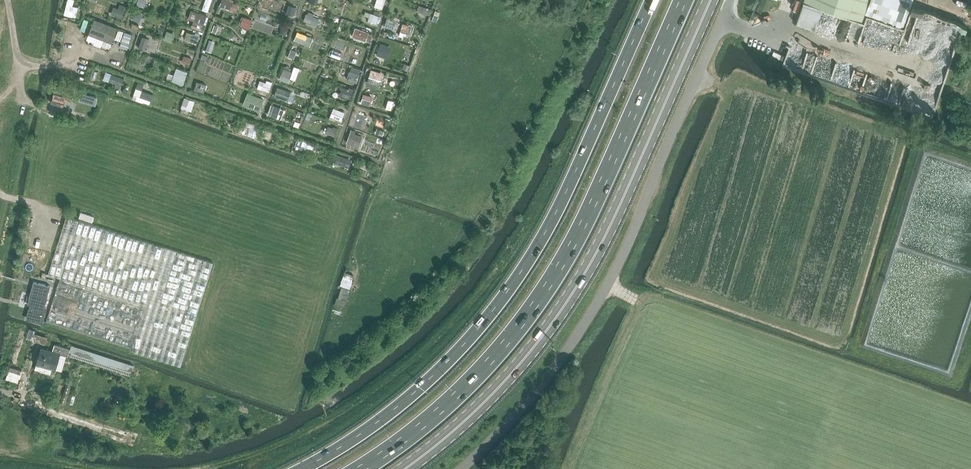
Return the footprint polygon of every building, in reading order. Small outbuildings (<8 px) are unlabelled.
[(804,0),(862,21),(865,12),(904,26),(912,0),(804,0)] [(117,28),(94,20),(89,34),(112,42),(117,28)] [(51,102),(63,106),(65,100),(71,102),(74,92),(56,86),(53,96),(51,102)] [(213,263),(67,216),(48,274),(60,278),(46,321),(132,348),(131,350),(181,366),(213,263)] [(29,303),(44,307),(49,286),(40,283),(40,284),(39,288),(33,287),(29,303)] [(70,348),(55,344),(53,350),(41,347),(41,348),(35,369),(50,374),(52,368),(56,369),(60,354),(68,356),(70,348)] [(71,345),(69,352),(71,353),(70,356),(123,374),(130,376),(131,372),(133,365),(71,345)] [(68,381),(63,380),(59,391),(64,393),(68,381)] [(57,411),(56,411),(28,401),(26,405),(26,407),(41,413),(40,414),(104,436),(107,428),(57,411)]
